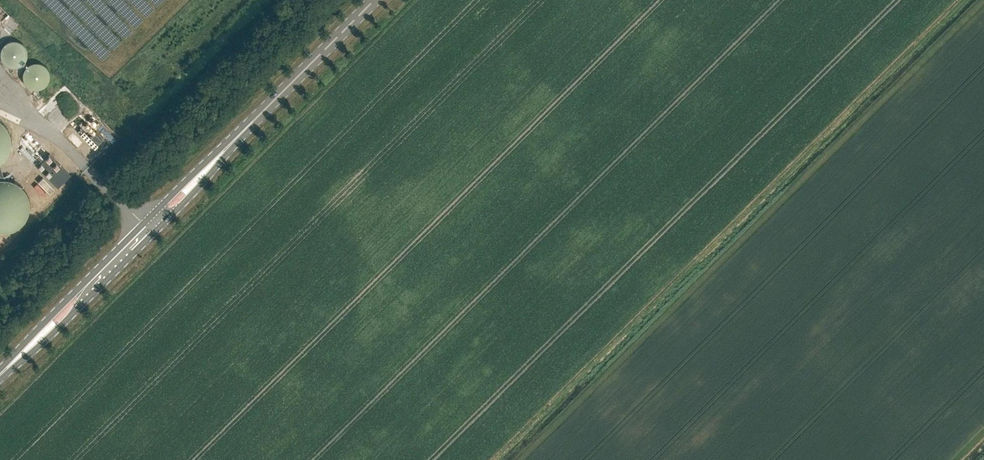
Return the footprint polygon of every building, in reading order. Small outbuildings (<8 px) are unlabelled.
[(27,56),(28,54),(27,51),(27,49),(25,46),(24,44),(22,43),(19,41),(17,40),(14,40),(12,40),(9,41),(7,42),(5,44),(3,45),(1,48),(1,50),(0,53),(0,55),(1,58),(2,60),(3,62),(5,64),(7,66),(10,67),(12,67),(15,67),(17,67),(20,66),(22,65),(24,63),(25,61),(27,59),(27,56)] [(42,88),(44,87),(46,85),(48,83),(49,81),(50,79),(50,76),(50,74),(49,71),(48,69),(46,67),(45,65),(42,64),(40,63),(38,62),(35,62),(33,63),(30,64),(28,65),(26,67),(24,69),(23,71),(23,74),(23,77),(23,79),(24,82),(25,84),(27,86),(29,87),(31,89),(34,89),(37,89),(39,89),(42,88)] [(42,105),(64,127),(87,105),(64,83),(42,105)] [(2,163),(5,159),(8,155),(10,150),(11,145),(11,139),(10,134),(8,129),(5,125),(1,122),(0,121),(0,164),(2,163)] [(37,167),(58,188),(71,175),(50,154),(37,167)] [(38,182),(50,194),(54,189),(43,178),(38,182)] [(30,214),(31,209),(31,204),(30,199),(28,194),(26,190),(22,186),(18,183),(14,181),(9,180),(4,179),(0,180),(0,232),(4,233),(8,232),(13,231),(18,229),(22,226),(25,222),(28,218),(30,214)]
